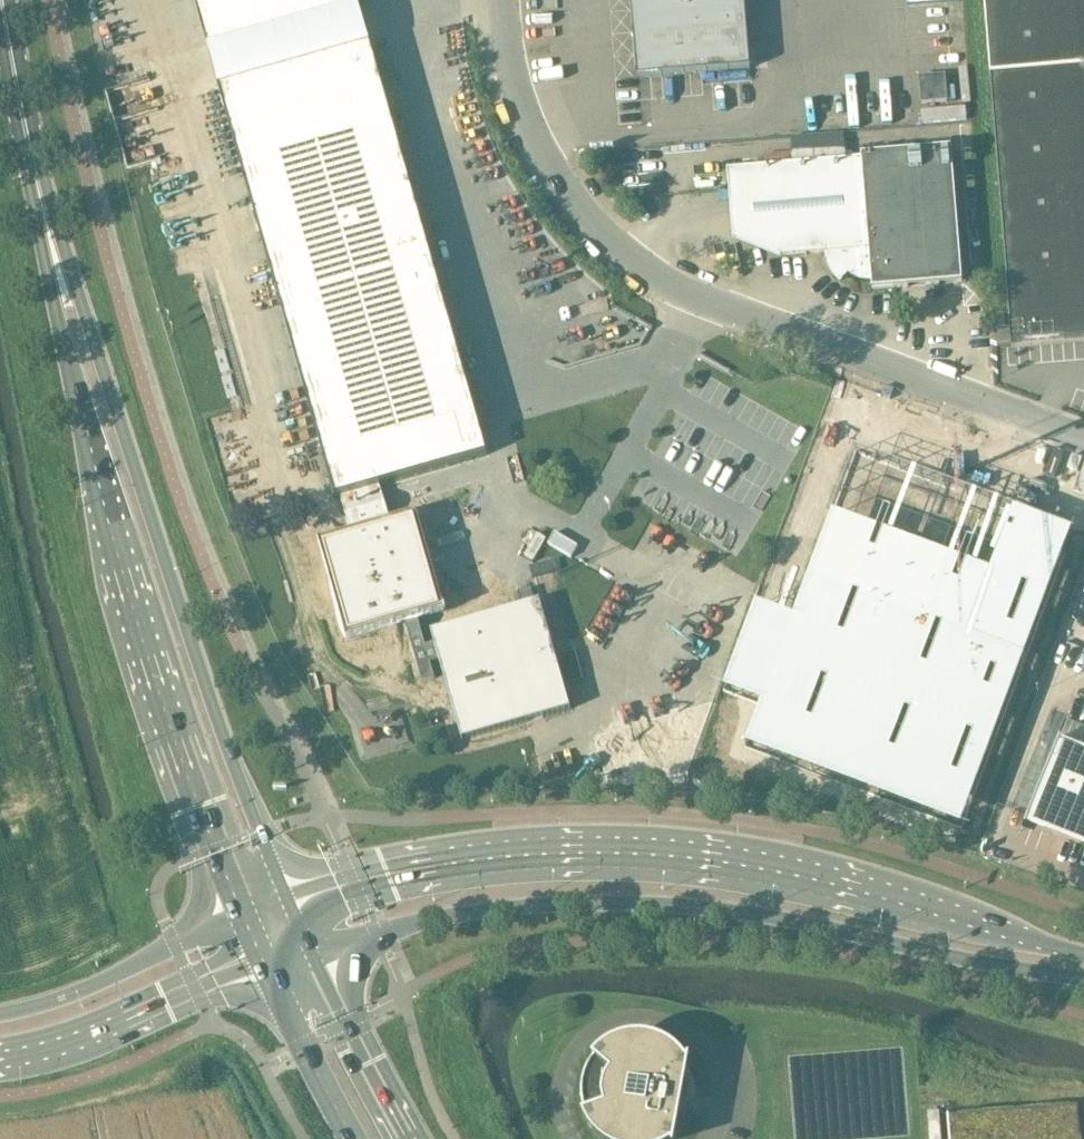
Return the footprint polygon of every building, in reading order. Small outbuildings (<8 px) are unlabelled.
[(317,20),(360,8),(357,0),(311,0),(317,20)] [(636,80),(749,71),(744,0),(630,0),(636,80)] [(1083,337),(1083,0),(983,0),(1011,343),(1083,337)] [(370,47),(218,91),(328,477),(334,500),(335,500),(341,499),(346,517),(349,526),(353,540),(325,548),(350,635),(403,620),(405,626),(408,638),(421,683),(434,680),(429,664),(438,662),(461,742),(526,723),(542,719),(570,711),(539,603),(430,634),(433,644),(424,647),(420,630),(417,621),(416,616),(436,610),(427,577),(432,575),(444,572),(448,571),(442,550),(438,551),(427,554),(421,556),(412,523),(391,529),(389,523),(386,512),(379,488),(486,457),(479,434),(370,47)] [(952,101),(951,74),(922,75),(923,102),(952,101)] [(732,239),(779,258),(835,253),(835,257),(836,259),(836,261),(838,264),(838,266),(839,268),(841,270),(843,273),(846,276),(850,279),(853,280),(857,282),(860,283),(864,284),(868,284),(871,283),(872,292),(962,284),(951,151),(861,158),(727,171),(732,239)] [(756,604),(723,691),(761,705),(745,748),(962,829),(1064,558),(1065,558),(1067,554),(1061,552),(1068,535),(1015,516),(1017,512),(856,451),(793,619),(756,604)] [(1026,826),(1083,849),(1083,752),(1059,742),(1026,826)] [(582,1096),(583,1105),(585,1115),(582,1115),(586,1124),(592,1133),(597,1138),(676,1138),(690,1063),(690,1059),(687,1061),(680,1054),(673,1048),(664,1043),(655,1039),(645,1037),(635,1037),(625,1038),(616,1041),(607,1046),(599,1052),(593,1059),(595,1061),(589,1069),(586,1075),(585,1077),(583,1086),(582,1096)] [(949,1138),(1080,1138),(1077,1104),(947,1115),(949,1138)]
